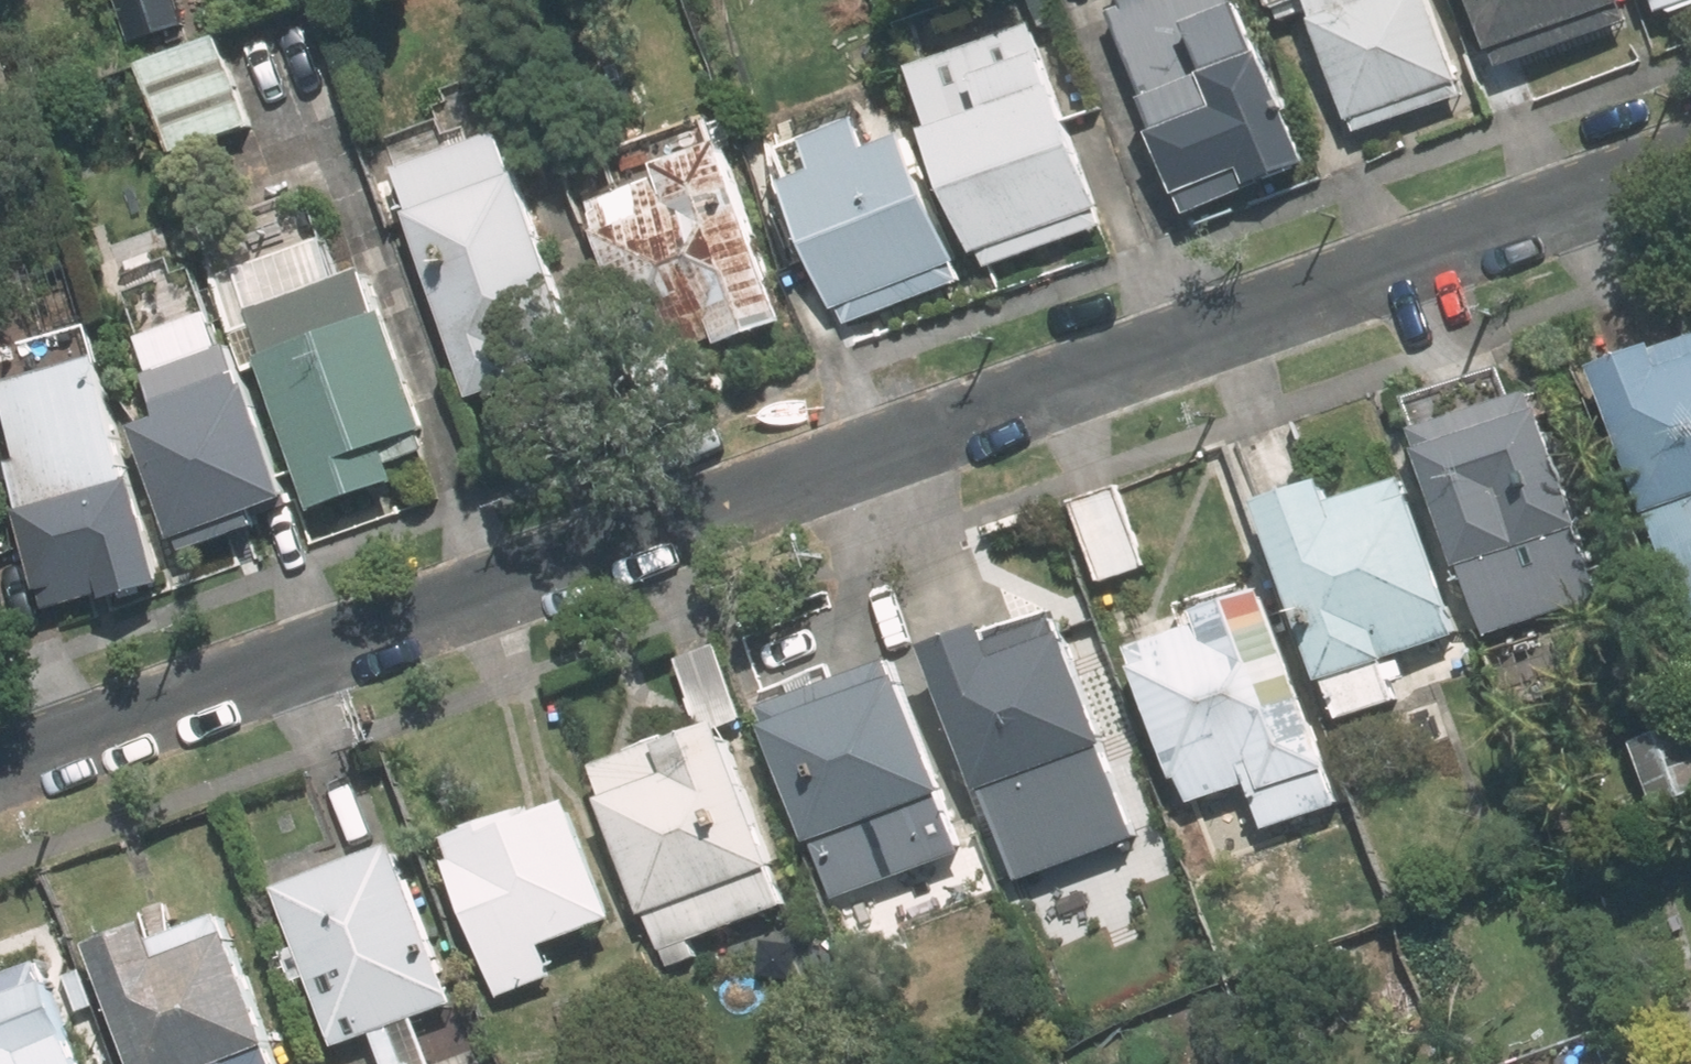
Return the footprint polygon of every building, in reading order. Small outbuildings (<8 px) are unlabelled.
[(190,0),(121,0),(137,43),(197,21),(190,0)] [(1304,176),(1238,0),(1161,0),(1114,18),(1158,139),(1152,141),(1182,223),(1304,176)] [(1315,27),(1307,30),(1342,126),(1347,125),(1351,136),(1455,99),(1451,88),(1454,86),(1423,0),(1305,0),(1315,27)] [(1626,23),(1620,6),(1626,3),(1625,0),(1477,0),(1495,50),(1500,48),(1506,65),(1626,23)] [(1648,3),(1652,2),(1658,20),(1690,8),(1690,0),(1647,0),(1648,3)] [(222,41),(144,69),(179,166),(257,138),(222,41)] [(990,265),(1095,226),(1089,210),(1097,207),(1055,90),(933,135),(977,252),(984,249),(990,265)] [(869,154),(859,124),(804,144),(815,174),(783,185),(829,308),(835,306),(840,319),(954,276),(949,263),(953,261),(907,140),(869,154)] [(520,184),(504,138),(401,174),(417,220),(408,223),(471,400),(588,359),(525,182),(520,184)] [(652,373),(790,325),(731,156),(668,178),(671,186),(596,212),(652,373)] [(311,297),(301,269),(272,280),(282,308),(260,315),(264,328),(243,336),(255,369),(268,364),(321,512),(406,481),(401,468),(438,454),(432,436),(440,433),(397,316),(388,319),(372,275),(311,297)] [(1593,377),(1641,515),(1642,515),(1681,622),(1690,618),(1690,342),(1593,377)] [(186,556),(257,531),(252,519),(295,504),(240,351),(152,382),(166,422),(137,432),(177,545),(181,544),(186,556)] [(130,486),(97,361),(2,386),(22,464),(14,466),(26,513),(19,515),(45,613),(107,598),(109,603),(165,589),(138,484),(130,486)] [(1541,396),(1424,438),(1492,634),(1603,596),(1578,527),(1587,524),(1541,396)] [(1317,498),(1293,427),(1231,450),(1255,519),(1264,516),(1326,693),(1334,690),(1345,725),(1394,708),(1383,673),(1462,645),(1405,483),(1335,508),(1330,493),(1317,498)] [(1110,494),(1071,508),(1098,583),(1136,569),(1110,494)] [(1325,772),(1264,599),(1197,623),(1199,632),(1128,657),(1183,813),(1245,791),(1260,834),(1329,809),(1317,775),(1325,772)] [(1103,753),(1058,627),(988,650),(983,635),(924,657),(975,798),(980,796),(1003,860),(1043,845),(1035,820),(1111,794),(1097,754),(1103,753)] [(769,874),(721,733),(738,727),(711,650),(671,664),(700,742),(648,761),(645,751),(589,771),(602,807),(598,809),(638,920),(643,919),(655,953),(774,911),(763,877),(769,874)] [(896,687),(890,669),(759,714),(765,734),(761,735),(803,852),(810,849),(823,883),(860,871),(865,882),(952,851),(936,804),(942,802),(901,686),(896,687)] [(1626,749),(1650,813),(1690,800),(1690,753),(1683,729),(1626,749)] [(450,866),(441,870),(487,1001),(544,981),(534,953),(613,925),(573,808),(519,829),(516,819),(443,845),(450,866)] [(408,1022),(416,1021),(412,1011),(445,1000),(393,852),(270,896),(323,1043),(334,1039),(337,1049),(367,1038),(376,1063),(423,1063),(408,1022)] [(220,926),(150,951),(143,931),(83,953),(123,1063),(267,1063),(262,1052),(266,1051),(220,926)] [(38,972),(0,985),(0,1063),(69,1063),(38,972)]
